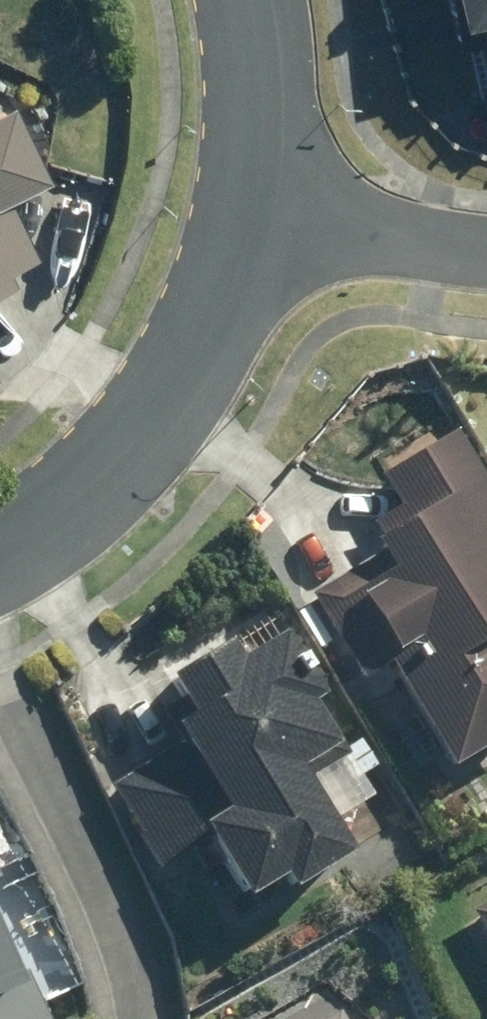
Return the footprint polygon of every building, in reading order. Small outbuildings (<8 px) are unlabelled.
[(467,147),(486,143),(486,0),(432,0),(467,147)] [(39,267),(2,201),(47,177),(4,98),(0,100),(0,288),(39,267)] [(279,574),(430,842),(486,811),(486,560),(443,482),(279,574)] [(244,630),(99,698),(218,948),(363,880),(244,630)] [(68,992),(0,851),(0,1018),(12,1018),(68,992)] [(460,958),(486,1010),(486,945),(460,958)] [(223,1010),(227,1018),(377,1018),(349,956),(223,1010)]
